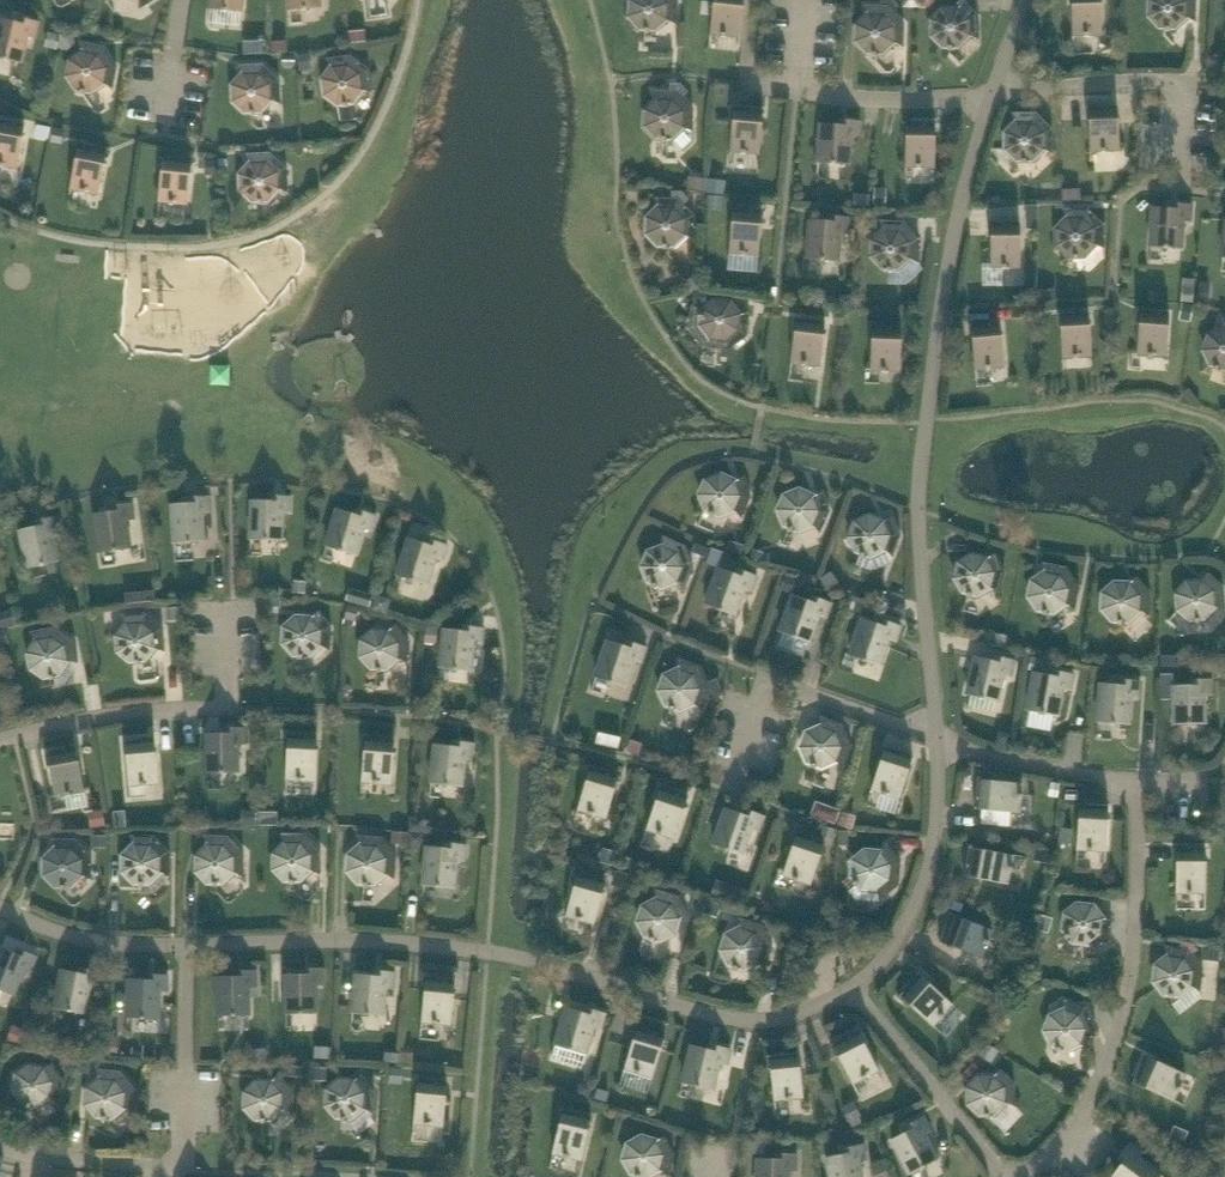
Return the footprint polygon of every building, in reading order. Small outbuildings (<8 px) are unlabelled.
[(139,8),(138,8),(139,9),(154,0),(138,0),(139,8)] [(210,8),(220,9),(219,11),(227,11),(227,10),(241,11),(242,0),(211,0),(210,8)] [(289,9),(299,9),(299,10),(306,10),(306,8),(320,7),(319,0),(288,0),(289,9)] [(678,1),(677,0),(631,0),(630,1),(629,17),(639,29),(644,30),(644,32),(649,33),(649,30),(655,30),(667,20),(674,24),(674,25),(676,25),(678,1)] [(743,0),(712,0),(711,2),(714,2),(710,34),(721,35),(721,37),(725,37),(725,36),(739,37),(743,0)] [(963,0),(939,0),(942,9),(931,20),(931,36),(942,47),(948,47),(948,50),(953,50),(953,47),(958,47),(969,36),(977,39),(977,40),(979,40),(979,16),(963,0)] [(1101,34),(1100,0),(1069,0),(1069,3),(1071,3),(1072,35),(1083,35),(1083,36),(1087,36),(1088,35),(1101,34)] [(1148,0),(1147,16),(1158,28),(1164,28),(1163,31),(1168,31),(1169,28),(1174,28),(1186,18),(1193,21),(1193,22),(1195,22),(1196,0),(1148,0)] [(904,23),(888,6),(864,5),(864,6),(865,6),(867,15),(856,25),(855,41),(866,53),(872,53),(872,56),(877,56),(877,53),(882,53),(894,43),(901,46),(901,47),(903,47),(904,23)] [(39,22),(26,19),(24,25),(0,19),(0,57),(0,58),(0,59),(7,61),(7,59),(21,62),(27,36),(35,38),(39,22)] [(50,33),(47,46),(55,48),(58,35),(50,33)] [(117,66),(104,47),(81,42),(81,43),(83,52),(69,61),(67,77),(76,90),(81,91),(80,94),(85,95),(86,92),(91,93),(104,84),(111,89),(113,89),(117,66)] [(372,93),(369,69),(350,55),(327,58),(327,60),(328,60),(332,67),(322,80),(325,96),(338,105),(343,104),(343,107),(348,106),(348,104),(353,103),(362,90),(371,93),(372,93)] [(281,104),(280,80),(263,64),(239,64),(239,65),(240,65),(243,74),(232,85),(233,101),(244,112),(250,112),(250,115),(255,115),(255,112),(260,112),(271,100),(279,103),(279,104),(281,104)] [(693,108),(677,91),(654,90),(654,91),(657,99),(645,110),(645,126),(656,138),(661,138),(661,141),(666,141),(666,138),(672,138),(683,127),(691,131),(691,132),(693,132),(693,108)] [(1105,151),(1119,150),(1117,105),(1085,107),(1086,119),(1088,119),(1090,151),(1101,151),(1101,152),(1105,152),(1105,151)] [(759,154),(763,109),(731,106),(730,119),(733,119),(730,151),(741,152),(741,154),(745,154),(745,153),(759,154)] [(1053,129),(1036,112),(1012,112),(1012,114),(1013,114),(1016,122),(1005,133),(1005,149),(1017,161),(1022,160),(1022,163),(1027,163),(1027,160),(1032,160),(1043,149),(1051,152),(1051,153),(1053,153),(1053,129)] [(25,124),(0,120),(0,166),(3,167),(3,166),(17,168),(25,124)] [(859,137),(860,121),(847,120),(846,126),(821,124),(817,161),(827,162),(827,163),(834,164),(834,162),(848,164),(851,136),(859,137)] [(934,167),(935,123),(903,122),(903,135),(906,135),(905,167),(916,167),(916,169),(920,169),(920,167),(934,167)] [(99,195),(107,151),(76,145),(74,157),(76,158),(70,189),(81,191),(81,193),(85,193),(85,192),(99,195)] [(288,192),(287,169),(270,152),(246,153),(246,155),(247,155),(250,163),(240,175),(241,191),(252,201),(258,201),(258,204),(263,204),(263,201),(268,200),(279,189),(287,192),(288,192)] [(188,205),(192,160),(160,157),(159,170),(162,170),(159,202),(170,203),(169,204),(174,205),(174,203),(188,205)] [(695,216),(679,198),(655,197),(655,199),(656,199),(658,207),(647,218),(646,234),(657,246),(663,246),(663,249),(668,249),(668,246),(673,246),(684,235),(692,239),(692,240),(694,240),(695,216)] [(1191,221),(1192,205),(1178,204),(1178,210),(1152,208),(1150,245),(1159,246),(1159,248),(1167,248),(1167,246),(1181,247),(1183,220),(1191,221)] [(758,256),(762,211),(731,208),(729,221),(732,221),(729,253),(740,254),(739,255),(744,256),(744,254),(758,256)] [(1104,249),(1103,225),(1086,208),(1063,208),(1063,210),(1066,218),(1056,230),(1056,246),(1067,257),(1073,256),(1073,259),(1078,259),(1078,256),(1083,256),(1094,245),(1102,248),(1102,249),(1104,249)] [(871,227),(873,214),(864,213),(863,226),(871,227)] [(848,234),(850,218),(836,216),(835,223),(810,221),(807,258),(816,258),(816,260),(823,260),(823,259),(837,260),(840,233),(848,234)] [(919,239),(904,221),(880,220),(880,221),(883,230),(871,240),(871,256),(881,268),(887,268),(887,271),(892,271),(892,269),(897,269),(909,258),(916,262),(916,263),(918,263),(919,239)] [(1006,267),(1020,267),(1020,222),(988,223),(988,235),(991,235),(991,267),(1002,267),(1002,269),(1006,269),(1006,267)] [(694,306),(703,305),(702,290),(693,291),(694,306)] [(740,314),(730,302),(714,300),(701,310),(701,315),(698,315),(697,320),(700,320),(700,325),(709,338),(705,345),(704,345),(704,347),(728,350),(747,336),(750,312),(748,312),(740,314)] [(1166,356),(1169,312),(1138,310),(1137,322),(1139,323),(1137,354),(1148,355),(1148,357),(1152,357),(1152,356),(1166,356)] [(1077,357),(1091,356),(1089,312),(1057,313),(1058,326),(1060,326),(1062,358),(1073,357),(1073,359),(1077,359),(1077,357)] [(820,366),(825,321),(794,318),(792,330),(795,330),(791,362),(802,363),(802,365),(806,365),(806,364),(820,366)] [(1222,318),(1221,319),(1222,320),(1222,328),(1208,335),(1202,350),(1210,365),(1215,367),(1214,369),(1218,371),(1219,368),(1224,370),(1224,369),(1224,319),(1222,318)] [(990,368),(1004,367),(1000,322),(968,325),(970,337),(972,337),(975,369),(986,368),(986,370),(990,369),(990,368)] [(886,372),(900,371),(896,327),(865,329),(866,342),(868,341),(871,373),(881,372),(881,374),(886,374),(886,372)] [(744,478),(735,481),(720,475),(705,481),(699,495),(705,510),(710,512),(709,515),(713,517),(714,514),(719,516),(734,511),(740,517),(739,518),(741,518),(751,497),(744,478)] [(822,493),(813,496),(799,490),(784,495),(777,511),(783,526),(788,528),(787,530),(792,532),(793,530),(798,532),(812,526),(818,532),(818,533),(820,534),(829,512),(822,493)] [(202,513),(211,512),(209,496),(196,497),(196,503),(171,505),(173,542),(183,541),(183,543),(190,542),(190,541),(204,540),(202,513)] [(291,512),(291,496),(278,496),(277,502),(252,501),(250,538),(260,538),(260,540),(267,540),(267,539),(282,540),(284,512),(291,512)] [(126,520),(134,519),(132,503),(119,505),(119,511),(94,515),(99,552),(109,550),(109,552),(116,551),(116,549),(130,547),(126,520)] [(362,517),(353,515),(337,510),(326,545),(336,548),(335,550),(342,552),(343,550),(356,554),(364,528),(372,531),(376,515),(364,511),(362,517)] [(52,534),(60,532),(57,516),(43,519),(44,526),(20,531),(27,567),(37,565),(37,567),(44,565),(44,564),(58,561),(52,534)] [(892,517),(884,521),(868,516),(854,522),(849,537),(855,552),(860,554),(859,556),(864,558),(865,555),(870,557),(884,551),(891,557),(892,558),(900,536),(892,517)] [(693,567),(685,545),(663,536),(662,537),(663,537),(662,546),(648,552),(641,567),(647,582),(652,584),(651,586),(656,588),(657,586),(662,587),(676,582),(682,588),(682,589),(684,589),(693,567)] [(433,547),(424,544),(408,539),(397,574),(406,577),(406,579),(413,581),(413,580),(427,584),(435,558),(443,560),(448,545),(435,541),(433,547)] [(998,594),(1005,571),(995,554),(987,559),(971,555),(957,563),(953,578),(961,592),(966,593),(966,596),(971,597),(971,595),(976,596),(990,588),(997,593),(997,594),(998,594)] [(1079,587),(1066,567),(1043,562),(1043,564),(1045,572),(1031,582),(1029,597),(1038,610),(1043,611),(1042,614),(1047,615),(1048,612),(1053,613),(1066,604),(1073,609),(1073,610),(1075,610),(1079,587)] [(742,578),(734,575),(718,569),(706,604),(715,607),(714,608),(721,611),(722,610),(735,614),(744,589),(752,591),(757,576),(744,572),(742,578)] [(1224,610),(1223,587),(1208,573),(1201,580),(1186,582),(1175,594),(1177,610),(1189,620),(1194,620),(1194,623),(1199,622),(1199,620),(1204,619),(1215,607),(1223,610),(1223,611),(1224,610)] [(1149,616),(1150,592),(1137,577),(1129,584),(1114,583),(1102,593),(1101,609),(1112,621),(1117,621),(1117,624),(1122,624),(1122,622),(1128,622),(1139,611),(1147,615),(1147,616),(1149,616)] [(280,596),(265,595),(265,605),(280,605),(280,596)] [(817,605),(808,602),(793,596),(780,631),(789,634),(789,635),(795,638),(796,637),(809,641),(818,616),(826,618),(832,603),(819,599),(817,605)] [(330,651),(332,627),(319,611),(311,618),(296,617),(284,628),(283,643),(293,656),(299,656),(298,659),(303,659),(303,656),(309,656),(321,646),(328,650),(328,651),(330,651)] [(165,652),(163,628),(145,613),(121,615),(121,616),(122,616),(126,624),(116,636),(117,652),(130,662),(135,662),(135,665),(140,664),(140,661),(145,661),(155,649),(163,651),(164,652),(165,652)] [(886,628),(878,625),(862,620),(850,655),(859,658),(859,659),(866,662),(866,660),(879,665),(888,639),(896,641),(901,626),(888,622),(886,628)] [(407,664),(409,640),(395,624),(388,631),(373,630),(361,641),(360,657),(370,669),(376,669),(376,672),(380,672),(381,669),(386,669),(398,659),(406,663),(407,664)] [(482,644),(484,628),(470,626),(469,633),(444,630),(440,666),(449,668),(449,669),(457,670),(457,668),(471,670),(474,643),(482,644)] [(78,663),(73,640),(53,627),(30,632),(30,633),(31,633),(35,641),(27,654),(30,670),(44,678),(49,677),(50,680),(54,679),(54,676),(59,675),(68,661),(76,663),(76,664),(78,663)] [(0,631),(0,646),(8,643),(4,629),(0,631)] [(631,649),(623,647),(607,641),(595,676),(605,679),(604,681),(611,683),(612,682),(625,686),(634,660),(641,663),(646,647),(634,643),(631,649)] [(1011,676),(1015,661),(1002,657),(1000,664),(975,658),(967,693),(976,696),(976,697),(983,699),(983,697),(997,701),(1003,674),(1011,676)] [(711,689),(701,667),(679,658),(679,660),(679,669),(664,675),(659,690),(665,705),(670,707),(669,710),(674,711),(675,709),(680,711),(694,704),(700,710),(700,711),(702,711),(711,689)] [(1070,690),(1074,674),(1060,672),(1059,678),(1034,673),(1027,709),(1036,711),(1036,713),(1043,714),(1044,713),(1057,715),(1062,688),(1070,690)] [(1212,695),(1212,679),(1198,679),(1198,685),(1173,686),(1173,723),(1183,723),(1183,724),(1191,724),(1190,723),(1204,722),(1204,696),(1212,695)] [(1139,697),(1140,681),(1126,680),(1126,686),(1100,684),(1097,721),(1107,722),(1107,723),(1114,724),(1114,722),(1128,724),(1130,696),(1139,697)] [(851,747),(842,725),(820,716),(820,717),(820,718),(820,726),(806,733),(800,748),(806,762),(811,764),(810,767),(815,769),(816,766),(821,768),(835,761),(841,768),(843,769),(851,747)] [(237,744),(246,744),(245,728),(232,728),(232,734),(206,735),(207,772),(217,771),(217,773),(224,773),(224,771),(238,771),(237,744)] [(315,780),(317,736),(286,734),(285,747),(287,747),(286,779),(297,780),(297,781),(301,781),(301,780),(315,780)] [(391,784),(395,739),(363,736),(362,749),(364,749),(362,781),(373,782),(372,784),(377,784),(377,782),(391,784)] [(144,784),(158,783),(154,738),(123,741),(124,754),(126,753),(129,785),(140,784),(140,786),(144,785),(144,784)] [(473,759),(474,743),(461,742),(460,748),(435,745),(431,782),(440,783),(440,785),(448,786),(448,784),(461,785),(465,758),(473,759)] [(899,798),(913,756),(882,746),(879,758),(881,759),(871,789),(882,793),(881,794),(885,796),(886,794),(899,798)] [(70,794),(84,791),(76,747),(45,753),(47,765),(49,765),(55,796),(66,794),(66,796),(70,795),(70,794)] [(606,818),(618,775),(588,766),(584,778),(587,779),(578,810),(588,813),(588,814),(592,815),(592,814),(606,818)] [(989,781),(990,778),(977,777),(974,808),(1019,812),(1020,798),(1021,799),(1022,794),(1020,794),(1021,783),(989,781)] [(674,838),(688,796),(658,786),(654,798),(657,799),(646,829),(657,832),(656,834),(660,835),(661,834),(674,838)] [(1105,850),(1108,806),(1077,804),(1076,816),(1078,817),(1076,848),(1087,849),(1087,851),(1091,851),(1091,850),(1105,850)] [(749,817),(741,814),(725,809),(713,844),(722,847),(721,848),(728,851),(729,850),(742,854),(751,828),(759,831),(764,816),(751,811),(749,817)] [(843,812),(839,825),(850,828),(854,815),(843,812)] [(810,884),(825,842),(795,832),(791,844),(794,844),(783,874),(793,878),(793,880),(797,881),(797,880),(810,884)] [(321,851),(305,833),(281,833),(281,834),(284,843),(273,854),(273,870),(284,881),(289,881),(289,884),(294,884),(294,881),(300,881),(311,870),(319,874),(319,875),(320,875),(321,851)] [(171,853),(154,835),(130,835),(130,836),(131,836),(134,845),(123,856),(122,872),(134,883),(139,883),(139,886),(144,886),(144,883),(149,883),(161,872),(169,876),(170,876),(171,853)] [(244,853),(228,836),(204,835),(204,836),(204,837),(207,845),(196,856),(196,872),(207,883),(212,883),(212,886),(217,886),(217,883),(222,883),(234,872),(242,876),(242,877),(243,877),(244,853)] [(397,855),(382,837),(358,835),(358,836),(359,836),(361,845),(349,855),(348,871),(358,883),(363,884),(363,886),(368,887),(368,884),(373,884),(386,874),(393,878),(393,879),(395,879),(397,855)] [(92,856),(76,839),(52,838),(52,840),(53,840),(55,848),(44,859),(44,875),(55,887),(61,887),(61,889),(66,889),(66,887),(71,887),(82,875),(90,879),(90,880),(92,880),(92,856)] [(464,861),(466,845),(453,843),(452,850),(427,847),(423,884),(432,885),(432,886),(439,887),(440,886),(454,887),(456,860),(464,861)] [(898,884),(900,861),(885,843),(884,844),(880,852),(864,850),(852,861),(851,877),(854,881),(852,883),(855,886),(857,884),(861,888),(877,890),(879,898),(880,900),(898,884)] [(981,849),(982,847),(969,845),(963,876),(1007,884),(1010,870),(1011,870),(1012,866),(1011,866),(1013,855),(981,849)] [(1205,892),(1205,848),(1173,848),(1173,860),(1176,860),(1176,892),(1187,892),(1187,894),(1191,894),(1191,892),(1205,892)] [(630,873),(616,869),(612,883),(626,887),(630,873)] [(594,923),(606,880),(575,872),(572,884),(574,885),(566,915),(576,918),(576,920),(580,921),(580,919),(594,923)] [(689,918),(678,897),(656,889),(655,890),(656,891),(656,899),(642,907),(637,922),(644,936),(649,938),(649,940),(653,942),(654,939),(659,941),(673,934),(680,939),(680,940),(681,940),(689,918)] [(1102,918),(1092,906),(1077,904),(1064,914),(1062,930),(1066,934),(1063,936),(1067,940),(1069,938),(1072,942),(1088,944),(1090,952),(1090,953),(1091,954),(1109,939),(1112,919),(1102,918)] [(961,918),(962,916),(950,912),(939,941),(981,957),(986,944),(987,944),(989,940),(987,940),(991,929),(961,918)] [(772,946),(762,925),(740,917),(739,919),(740,919),(740,928),(726,935),(721,950),(728,965),(733,966),(732,969),(737,970),(738,968),(743,969),(757,962),(764,968),(765,969),(772,946)] [(1203,968),(1189,949),(1165,946),(1165,947),(1166,947),(1168,956),(1155,966),(1153,981),(1163,994),(1168,995),(1168,998),(1173,998),(1173,995),(1179,996),(1191,986),(1199,991),(1198,991),(1200,991),(1203,968)] [(22,957),(0,948),(0,989),(0,988),(13,994),(24,968),(31,971),(38,957),(25,951),(22,957)] [(316,984),(324,984),(324,968),(310,968),(310,975),(285,975),(286,1012),(295,1012),(295,1014),(303,1014),(303,1012),(317,1012),(316,984)] [(98,988),(102,972),(88,969),(87,975),(62,971),(55,1007),(64,1009),(64,1010),(71,1012),(71,1010),(85,1013),(90,986),(98,988)] [(249,987),(257,987),(256,971),(243,971),(243,977),(217,978),(218,1015),(228,1014),(228,1016),(235,1016),(235,1014),(249,1014),(249,987)] [(394,988),(395,972),(382,971),(381,977),(356,975),(352,1011),(362,1012),(362,1014),(369,1015),(369,1013),(383,1014),(386,987),(394,988)] [(167,991),(168,975),(154,974),(154,981),(129,980),(127,1017),(137,1017),(137,1019),(144,1019),(144,1017),(158,1018),(159,991),(167,991)] [(942,1014),(952,1004),(919,974),(898,997),(907,1006),(909,1004),(932,1025),(940,1017),(941,1018),(944,1015),(942,1014)] [(451,1024),(455,980),(424,977),(423,989),(425,989),(422,1021),(433,1022),(432,1024),(437,1024),(437,1023),(451,1024)] [(1096,1029),(1086,1007),(1064,999),(1063,1000),(1064,1000),(1064,1009),(1049,1016),(1044,1031),(1051,1045),(1056,1047),(1055,1050),(1060,1052),(1061,1049),(1066,1051),(1080,1044),(1086,1050),(1088,1051),(1096,1029)] [(556,1044),(552,1058),(581,1067),(585,1053),(586,1053),(590,1039),(593,1027),(601,1029),(606,1013),(593,1010),(591,1016),(582,1013),(566,1008),(556,1044)] [(653,1077),(665,1034),(635,1025),(631,1038),(633,1038),(624,1069),(635,1072),(635,1073),(639,1075),(639,1073),(653,1077)] [(19,1043),(23,1029),(14,1026),(9,1040),(19,1043)] [(866,1076),(878,1070),(858,1030),(829,1045),(835,1056),(837,1055),(852,1083),(862,1078),(863,1080),(866,1078),(866,1076)] [(115,1047),(116,1037),(106,1036),(105,1046),(115,1047)] [(727,1064),(731,1048),(717,1045),(716,1051),(691,1046),(683,1082),(692,1084),(692,1086),(699,1087),(699,1086),(713,1089),(719,1062),(727,1064)] [(410,1063),(412,1049),(402,1048),(401,1062),(410,1063)] [(789,1098),(803,1097),(798,1053),(767,1056),(768,1068),(771,1068),(774,1100),(785,1099),(785,1100),(789,1100),(789,1098)] [(1179,1086),(1185,1074),(1144,1055),(1131,1084),(1143,1089),(1144,1087),(1173,1100),(1177,1090),(1179,1091),(1181,1087),(1179,1086)] [(58,1103),(63,1080),(53,1063),(45,1068),(29,1065),(16,1074),(13,1090),(21,1103),(27,1104),(26,1107),(31,1108),(31,1105),(37,1106),(50,1097),(57,1103),(58,1103)] [(136,1089),(121,1071),(97,1068),(97,1070),(100,1078),(88,1089),(86,1104),(97,1117),(102,1117),(102,1120),(106,1120),(107,1118),(112,1118),(124,1108),(132,1112),(132,1113),(133,1113),(136,1089)] [(1015,1106),(1015,1082),(1000,1068),(993,1075),(978,1076),(967,1088),(968,1104),(980,1115),(985,1115),(985,1117),(990,1117),(990,1114),(995,1114),(1006,1102),(1014,1106),(1015,1106)] [(292,1113),(292,1089),(278,1074),(271,1081),(256,1081),(244,1092),(244,1108),(255,1119),(261,1119),(261,1123),(266,1123),(266,1119),(271,1119),(282,1108),(290,1112),(290,1113),(292,1113)] [(372,1113),(374,1089),(361,1074),(354,1080),(338,1079),(326,1089),(325,1105),(336,1118),(341,1118),(341,1121),(346,1121),(346,1118),(351,1119),(363,1108),(371,1112),(371,1113),(372,1113)] [(443,1126),(447,1082),(416,1078),(414,1091),(417,1091),(414,1123),(425,1124),(424,1126),(429,1126),(429,1125),(443,1126)] [(579,1087),(577,1093),(587,1096),(590,1086),(584,1084),(579,1087)] [(605,1101),(607,1093),(594,1090),(592,1098),(605,1101)] [(581,1159),(591,1116),(560,1109),(557,1121),(560,1122),(552,1153),(563,1155),(563,1157),(567,1158),(567,1156),(581,1159)] [(923,1134),(931,1130),(923,1116),(911,1123),(914,1128),(891,1140),(909,1173),(917,1168),(918,1170),(925,1166),(924,1165),(936,1158),(923,1134)] [(674,1153),(665,1135),(656,1140),(641,1136),(627,1144),(623,1159),(631,1173),(636,1174),(635,1176),(640,1176),(641,1176),(645,1176),(646,1176),(660,1169),(666,1175),(666,1176),(668,1176),(674,1153)] [(1143,1151),(1130,1141),(1122,1152),(1127,1156),(1112,1176),(1113,1176),(1158,1176),(1161,1173),(1138,1157),(1143,1151)] [(866,1159),(863,1144),(849,1147),(851,1153),(826,1159),(830,1176),(862,1176),(858,1161),(866,1159)] [(797,1154),(783,1153),(783,1160),(757,1159),(757,1176),(788,1176),(788,1170),(796,1170),(797,1154)]
